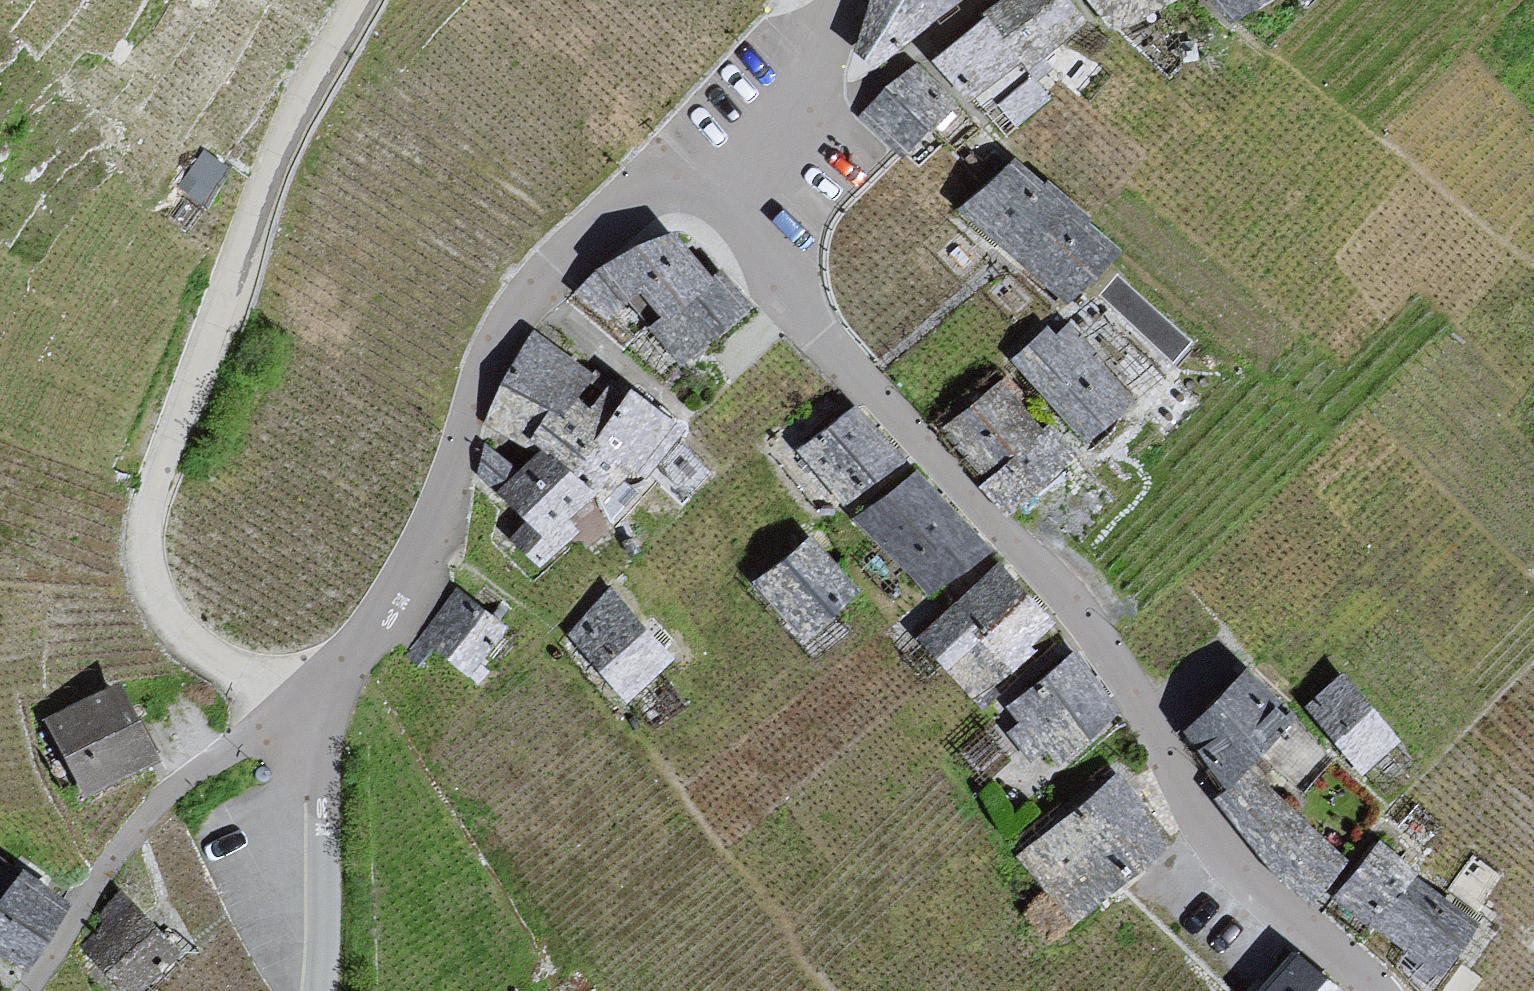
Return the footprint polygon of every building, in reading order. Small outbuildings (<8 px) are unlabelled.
[(858,47),(863,51),(878,62),(957,0),(875,0),(858,47)] [(1063,0),(1013,0),(1012,1),(989,18),(1022,62),(1079,20),(1063,0)] [(1112,27),(1166,0),(1092,0),(1112,27)] [(1227,19),(1258,0),(1215,0),(1227,19)] [(1022,62),(989,18),(937,56),(970,101),(997,81),(1022,62)] [(943,113),(953,104),(917,65),(866,113),(903,151),(943,113)] [(1114,250),(1013,165),(972,214),(1005,242),(1024,258),(1072,299),(1114,250)] [(747,307),(722,274),(712,281),(672,237),(601,270),(575,294),(612,315),(631,300),(651,325),(681,362),(701,345),(747,307)] [(1046,333),(1017,359),(1088,439),(1132,400),(1110,375),(1082,344),(1068,327),(1052,341),(1046,333)] [(529,332),(485,429),(524,449),(537,456),(535,459),(520,473),(492,452),(480,473),(547,533),(590,491),(621,461),(635,472),(674,423),(658,413),(627,394),(599,376),(592,371),(556,349),(529,332)] [(979,406),(950,428),(982,468),(989,477),(1044,433),(1005,385),(979,406)] [(900,460),(859,407),(812,444),(802,452),(843,505),(900,460)] [(1060,421),(1044,433),(989,477),(983,482),(1007,513),(1064,468),(1084,452),(1060,421)] [(975,538),(919,472),(875,509),(864,519),(893,552),(929,595),(984,549),(975,538)] [(855,592),(809,542),(757,590),(803,639),(855,592)] [(1046,622),(1001,570),(976,592),(925,635),(976,694),(994,679),(1029,649),(1023,642),(1046,622)] [(467,602),(456,595),(425,638),(467,671),(502,625),(494,620),(467,602)] [(667,657),(613,595),(572,633),(598,664),(624,696),(667,657)] [(1115,714),(1076,657),(1010,705),(1017,714),(1024,723),(1013,733),(1032,757),(1047,745),(1063,763),(1115,714)] [(1293,722),(1249,675),(1210,710),(1185,733),(1229,781),(1293,722)] [(1397,739),(1344,677),(1309,707),(1337,739),(1362,768),(1397,739)] [(153,758),(118,686),(52,717),(87,790),(153,758)] [(1310,895),(1344,861),(1254,771),(1220,805),(1310,895)] [(1167,843),(1115,779),(1046,836),(1023,854),(1076,918),(1117,884),(1167,843)] [(1348,889),(1340,899),(1437,975),(1469,933),(1477,923),(1417,876),(1381,848),(1348,889)] [(1500,878),(1475,859),(1452,889),(1477,908),(1500,878)] [(15,873),(0,895),(0,946),(22,961),(60,903),(15,873)] [(86,947),(129,990),(135,990),(175,952),(121,897),(104,914),(112,922),(86,947)] [(1296,954),(1263,990),(1339,990),(1296,954)]
